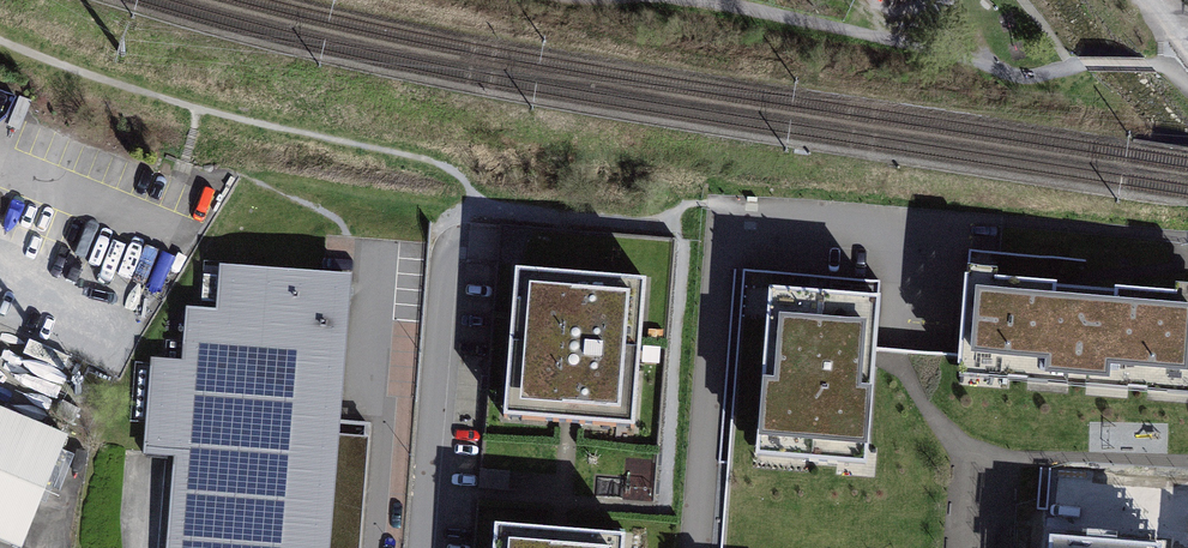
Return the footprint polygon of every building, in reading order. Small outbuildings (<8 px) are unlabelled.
[(514,268),(503,414),(569,419),(636,423),(645,281),(514,268)] [(347,279),(215,269),(211,315),(182,312),(178,365),(147,362),(139,461),(169,463),(165,547),(324,547),(347,279)] [(962,283),(956,384),(1187,398),(1187,297),(962,283)] [(873,306),(763,299),(753,468),(863,475),(873,306)] [(22,546),(71,435),(0,406),(0,537),(22,546)] [(494,547),(623,547),(624,532),(561,528),(496,523),(494,547)] [(1051,532),(1049,547),(1161,547),(1162,542),(1051,532)]
